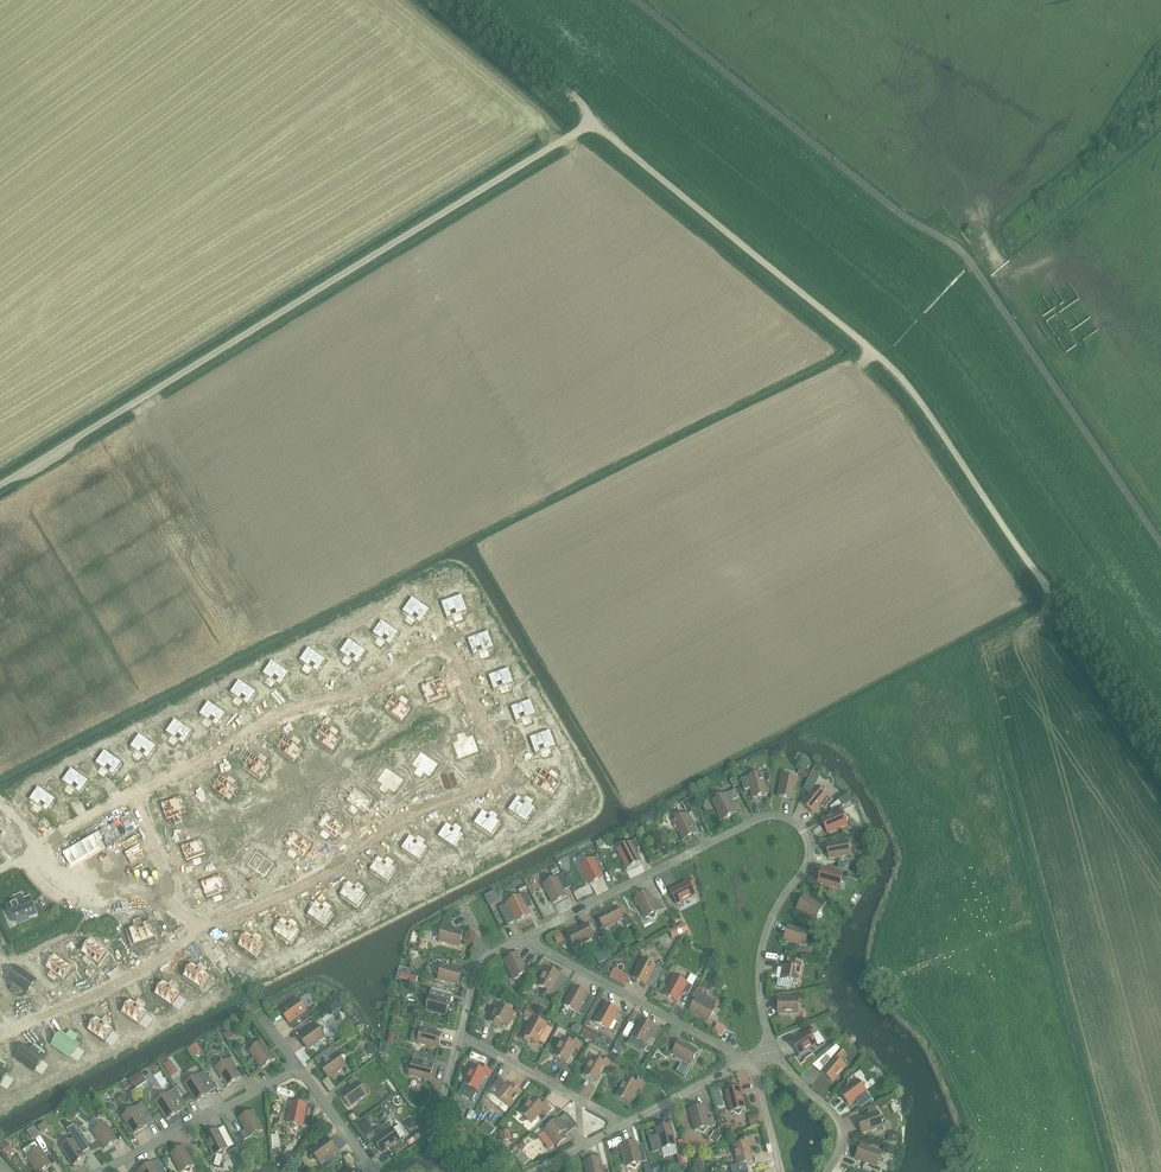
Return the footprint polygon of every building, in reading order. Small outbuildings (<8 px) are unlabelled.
[(417,570),(410,586),(416,589),(414,594),(423,597),(425,592),(431,594),(439,578),(417,570)] [(465,587),(442,592),(446,610),(451,609),(452,614),(462,612),(462,607),(468,606),(465,587)] [(393,597),(386,614),(392,616),(391,621),(399,624),(401,619),(407,622),(415,605),(393,597)] [(362,618),(355,635),(362,638),(360,643),(368,646),(369,641),(376,643),(384,626),(362,618)] [(491,623),(469,628),(473,647),(479,646),(480,650),(491,648),(490,643),(495,642),(491,623)] [(329,634),(322,651),(328,653),(326,658),(335,661),(337,657),(343,659),(351,642),(329,634)] [(295,644),(288,661),(294,663),(292,668),(300,671),(302,666),(309,669),(317,652),(295,644)] [(434,664),(427,667),(432,684),(454,677),(449,659),(443,661),(442,657),(432,660),(434,664)] [(507,662),(485,669),(490,688),(496,686),(497,690),(507,687),(505,683),(512,680),(507,662)] [(261,663),(254,680),(259,682),(257,687),(267,691),(269,686),(275,688),(283,671),(261,663)] [(408,668),(393,679),(408,697),(423,687),(418,681),(423,678),(416,670),(412,673),(408,668)] [(227,687),(220,704),(225,706),(224,710),(232,714),(234,709),(241,712),(249,695),(227,687)] [(370,690),(355,701),(369,720),(384,709),(380,703),(383,701),(377,693),(374,695),(370,690)] [(528,696),(506,703),(511,721),(516,720),(518,725),(528,722),(527,717),(533,715),(528,696)] [(335,701),(320,711),(333,730),(349,720),(345,714),(348,712),(342,704),(339,706),(335,701)] [(191,702),(184,719),(190,721),(187,727),(196,730),(198,725),(205,727),(213,710),(191,702)] [(298,713),(284,724),(300,742),(314,730),(310,725),(313,722),(306,715),(302,717),(298,713)] [(163,727),(156,744),(162,746),(160,752),(169,755),(171,750),(177,752),(185,735),(163,727)] [(467,736),(461,738),(466,755),(489,748),(484,730),(477,732),(477,729),(467,732),(467,736)] [(545,729),(524,735),(529,754),(535,752),(536,757),(546,753),(545,749),(551,747),(545,729)] [(262,736),(250,749),(267,765),(280,751),(275,747),(278,743),(270,736),(267,740),(262,736)] [(125,740),(118,756),(123,758),(121,764),(130,767),(132,762),(139,764),(147,748),(125,740)] [(433,746),(421,760),(426,764),(422,768),(431,774),(433,770),(438,774),(450,759),(433,746)] [(84,754),(77,771),(83,773),(81,778),(90,781),(92,777),(98,779),(106,762),(84,754)] [(548,763),(541,781),(563,788),(570,770),(563,767),(565,763),(555,760),(554,764),(548,763)] [(402,763),(390,777),(394,781),(391,785),(399,790),(401,786),(406,790),(418,776),(402,763)] [(239,764),(225,776),(242,793),(255,780),(251,776),(254,771),(247,764),(243,768),(239,764)] [(798,775),(808,780),(812,771),(803,767),(802,769),(801,769),(798,775)] [(748,778),(740,779),(743,791),(751,789),(753,799),(767,795),(765,783),(770,781),(768,773),(759,775),(754,772),(751,777),(748,778)] [(43,776),(36,793),(42,796),(40,800),(48,803),(50,799),(57,801),(65,784),(43,776)] [(793,800),(797,779),(782,776),(778,797),(793,800)] [(734,779),(729,782),(733,789),(738,787),(734,779)] [(372,783),(361,798),(367,802),(364,805),(372,811),(375,807),(379,810),(390,795),(372,783)] [(826,807),(831,801),(825,795),(824,789),(818,789),(815,787),(802,804),(813,813),(821,804),(826,807)] [(716,800),(713,802),(722,821),(736,814),(730,802),(735,800),(738,798),(734,790),(731,792),(722,797),(717,794),(716,800)] [(534,795),(527,813),(549,821),(556,802),(550,801),(551,797),(542,793),(540,797),(534,795)] [(848,795),(839,802),(842,808),(852,803),(848,795)] [(689,800),(681,804),(686,812),(693,808),(689,800)] [(350,806),(338,821),(342,824),(339,828),(347,833),(349,830),(355,834),(366,819),(350,806)] [(846,822),(848,817),(842,814),(839,806),(831,810),(833,815),(822,820),(828,834),(847,825),(846,822)] [(499,811),(492,829),(514,836),(520,818),(515,816),(516,813),(505,809),(504,812),(499,811)] [(676,820),(673,822),(683,841),(697,834),(691,823),(696,820),(692,812),(683,817),(677,814),(676,820)] [(323,821),(311,835),(316,838),(313,842),(320,848),(323,844),(328,848),(340,834),(323,821)] [(461,824),(454,842),(476,850),(483,831),(476,829),(478,825),(469,822),(467,826),(461,824)] [(292,834),(280,848),(284,851),(280,855),(288,862),(291,858),(296,861),(308,847),(292,834)] [(422,837),(415,855),(437,862),(444,844),(437,842),(439,838),(429,835),(428,839),(422,837)] [(859,836),(850,838),(851,845),(860,843),(859,836)] [(620,848),(617,850),(627,869),(641,862),(635,851),(640,848),(636,840),(628,845),(622,843),(620,848)] [(829,859),(850,855),(847,841),(826,844),(829,859)] [(595,850),(577,860),(580,866),(590,885),(603,878),(598,867),(603,864),(599,857),(595,850)] [(392,863),(385,881),(407,888),(413,870),(407,868),(408,864),(398,861),(397,865),(392,863)] [(238,862),(219,871),(227,888),(231,886),(234,891),(242,887),(240,881),(246,879),(238,862)] [(557,867),(550,871),(553,876),(559,872),(557,867)] [(822,869),(818,883),(821,884),(818,892),(828,902),(832,887),(838,889),(843,875),(822,869)] [(847,872),(846,877),(858,881),(859,876),(847,872)] [(686,883),(670,891),(677,905),(695,896),(691,888),(694,886),(690,877),(684,880),(686,883)] [(553,904),(567,897),(557,878),(543,885),(553,904)] [(524,886),(518,889),(522,896),(526,894),(528,893),(524,886)] [(361,890),(354,908),(376,915),(383,897),(378,895),(379,891),(368,888),(367,892),(361,890)] [(495,891),(485,896),(489,905),(499,900),(495,891)] [(655,904),(649,893),(636,899),(646,919),(649,917),(654,919),(656,913),(664,909),(660,901),(655,904)] [(15,902),(8,904),(14,921),(37,913),(31,896),(23,899),(22,894),(13,897),(15,902)] [(508,904),(499,909),(508,926),(516,921),(517,922),(530,915),(525,904),(530,901),(526,894),(522,896),(518,898),(512,896),(510,902),(507,903),(508,904)] [(821,911),(826,903),(818,898),(815,903),(805,897),(797,909),(815,921),(817,918),(822,916),(821,911)] [(328,904),(321,922),(343,929),(350,911),(343,909),(344,905),(335,902),(333,906),(328,904)] [(616,907),(597,916),(604,930),(623,920),(616,907)] [(630,917),(623,920),(627,929),(634,925),(630,917)] [(438,942),(459,948),(463,933),(451,930),(452,924),(444,922),(442,931),(436,934),(439,939),(438,942)] [(685,923),(680,926),(683,933),(689,930),(685,923)] [(587,924),(568,934),(575,947),(594,938),(587,924)] [(804,947),(808,932),(788,926),(784,941),(804,947)] [(677,928),(670,932),(674,939),(681,935),(677,928)] [(140,943),(135,946),(143,962),(162,953),(153,936),(148,939),(147,935),(138,940),(140,943)] [(607,949),(595,956),(599,964),(612,958),(611,957),(608,951),(607,949)] [(100,953),(89,967),(94,971),(92,974),(99,980),(101,976),(106,980),(118,965),(100,953)] [(518,954),(504,961),(514,980),(527,973),(518,954)] [(642,959),(632,978),(646,986),(652,974),(657,977),(661,969),(653,965),(651,959),(645,961),(642,959)] [(799,983),(802,964),(790,962),(789,968),(783,967),(781,980),(799,983)] [(68,965),(56,980),(61,983),(58,986),(67,991),(69,988),(74,992),(85,977),(68,965)] [(458,986),(462,971),(442,966),(441,969),(435,972),(438,977),(438,980),(458,986)] [(192,969),(185,987),(207,994),(213,976),(208,974),(210,970),(199,967),(198,971),(192,969)] [(553,998),(556,993),(552,990),(560,975),(547,968),(537,986),(545,990),(543,993),(553,998)] [(401,973),(399,980),(401,981),(416,984),(418,978),(403,974),(401,973)] [(621,973),(617,980),(624,984),(628,977),(621,973)] [(674,976),(664,995),(677,1003),(683,991),(688,994),(692,986),(684,982),(683,976),(677,978),(674,976)] [(34,979),(22,993),(26,997),(23,1000),(31,1006),(34,1003),(38,1007),(50,992),(34,979)] [(154,981),(147,999),(169,1007),(175,988),(169,986),(170,982),(161,979),(159,983),(154,981)] [(577,1013),(587,994),(574,987),(564,1006),(577,1013)] [(697,998),(689,1012),(708,1022),(715,1009),(714,1008),(718,1001),(704,993),(705,991),(698,987),(692,996),(697,998)] [(431,991),(429,997),(429,1000),(423,1003),(426,1008),(426,1012),(446,1017),(450,1002),(437,999),(439,993),(431,991)] [(798,1005),(802,1005),(802,994),(795,994),(796,999),(778,999),(778,1014),(798,1014),(798,1005)] [(5,1022),(15,1007),(0,997),(0,1019),(5,1022)] [(298,1000),(280,1012),(289,1025),(307,1012),(298,1000)] [(122,1005),(115,1023),(137,1031),(144,1012),(137,1010),(139,1006),(129,1003),(128,1007),(122,1005)] [(519,1004),(514,1012),(521,1016),(526,1007),(519,1004)] [(608,1030),(618,1011),(605,1004),(595,1023),(608,1030)] [(508,1025),(514,1014),(498,1006),(489,1022),(500,1028),(502,1022),(508,1025)] [(527,1009),(523,1016),(529,1019),(533,1012),(527,1009)] [(537,1043),(546,1025),(533,1018),(525,1034),(521,1032),(518,1037),(527,1042),(529,1039),(537,1043)] [(645,1044),(655,1026),(642,1018),(631,1037),(645,1044)] [(351,1019),(346,1019),(347,1027),(356,1026),(356,1019),(353,1019),(351,1019)] [(81,1024),(75,1042),(96,1049),(103,1031),(97,1029),(98,1025),(89,1022),(88,1026),(81,1024)] [(421,1029),(417,1044),(438,1049),(442,1034),(436,1033),(438,1026),(423,1022),(421,1029)] [(717,1024),(713,1032),(721,1036),(726,1029),(717,1024)] [(316,1025),(299,1038),(308,1050),(325,1037),(323,1035),(324,1029),(318,1028),(316,1025)] [(585,1025),(580,1035),(588,1039),(593,1030),(585,1025)] [(799,1055),(816,1044),(811,1037),(815,1034),(809,1026),(804,1029),(806,1033),(791,1042),(799,1055)] [(234,1028),(224,1033),(228,1040),(238,1034),(234,1028)] [(563,1038),(553,1056),(566,1063),(575,1048),(578,1050),(582,1044),(573,1039),(571,1043),(563,1038)] [(664,1038),(661,1043),(670,1048),(673,1043),(664,1038)] [(44,1041),(37,1059),(59,1066),(65,1048),(59,1046),(60,1042),(50,1039),(49,1043),(44,1041)] [(698,1052),(679,1041),(672,1055),(691,1065),(698,1052)] [(194,1045),(190,1047),(195,1054),(201,1050),(196,1043),(194,1045)] [(274,1060),(262,1043),(249,1052),(262,1069),(274,1060)] [(383,1044),(381,1052),(389,1054),(391,1047),(383,1044)] [(615,1045),(611,1052),(620,1057),(624,1050),(615,1045)] [(369,1046),(367,1052),(376,1055),(378,1048),(369,1046)] [(319,1066),(328,1079),(346,1066),(344,1063),(346,1057),(339,1057),(333,1049),(326,1054),(330,1059),(319,1066)] [(833,1059),(821,1073),(833,1082),(846,1067),(839,1061),(841,1058),(839,1057),(842,1054),(836,1049),(833,1052),(829,1057),(833,1059)] [(412,1064),(406,1067),(409,1072),(409,1076),(429,1081),(433,1067),(423,1064),(425,1056),(415,1053),(412,1061),(412,1064)] [(812,1055),(805,1061),(807,1064),(815,1058),(812,1055)] [(12,1058),(5,1076),(27,1084),(34,1065),(28,1063),(29,1059),(20,1057),(19,1060),(12,1058)] [(218,1067),(215,1069),(227,1087),(240,1079),(233,1068),(238,1065),(233,1057),(225,1062),(219,1061),(218,1067)] [(609,1069),(612,1063),(603,1058),(601,1062),(593,1058),(583,1075),(597,1082),(605,1067),(609,1069)] [(638,1061),(635,1067),(641,1071),(645,1064),(638,1061)] [(464,1084),(459,1094),(473,1100),(477,1091),(485,1075),(489,1077),(492,1071),(482,1067),(481,1070),(473,1066),(464,1084)] [(188,1083),(185,1085),(197,1103),(209,1094),(198,1076),(195,1078),(189,1077),(188,1083)] [(850,1086),(840,1093),(849,1105),(855,1101),(861,1109),(871,1100),(866,1093),(864,1090),(865,1084),(859,1083),(854,1076),(847,1081),(850,1086)] [(367,1095),(358,1083),(354,1078),(348,1082),(351,1087),(340,1095),(349,1108),(367,1095)] [(127,1079),(121,1083),(125,1090),(131,1086),(127,1079)] [(642,1090),(645,1085),(636,1080),(634,1083),(626,1079),(616,1096),(629,1103),(638,1088),(642,1090)] [(504,1086),(496,1096),(510,1108),(522,1093),(512,1085),(509,1090),(504,1086)] [(725,1091),(731,1112),(734,1111),(739,1115),(742,1109),(745,1109),(740,1088),(725,1091)] [(488,1093),(483,1099),(490,1104),(495,1098),(488,1093)] [(158,1101),(155,1103),(167,1121),(180,1112),(168,1094),(165,1096),(159,1095),(158,1101)] [(546,1113),(550,1108),(543,1101),(540,1104),(533,1098),(520,1113),(531,1123),(543,1110),(546,1113)] [(299,1126),(302,1127),(308,1128),(310,1119),(304,1118),(307,1106),(292,1103),(287,1124),(291,1124),(294,1130),(299,1126)] [(698,1130),(703,1133),(706,1128),(715,1126),(713,1117),(708,1119),(704,1106),(690,1110),(695,1131),(698,1130)] [(881,1124),(884,1118),(879,1116),(875,1107),(867,1110),(869,1115),(857,1120),(862,1134),(882,1127),(881,1124)] [(71,1108),(67,1113),(74,1118),(78,1113),(71,1108)] [(125,1115),(122,1117),(134,1135),(147,1127),(135,1109),(132,1110),(126,1109),(125,1115)] [(239,1119),(245,1131),(240,1133),(244,1141),(252,1137),(258,1139),(260,1133),(263,1131),(253,1112),(239,1119)] [(756,1114),(748,1115),(750,1125),(758,1123),(756,1114)] [(366,1120),(359,1125),(362,1129),(369,1124),(366,1120)] [(562,1134),(567,1130),(559,1120),(545,1132),(557,1147),(566,1139),(562,1134)] [(374,1131),(371,1133),(376,1140),(374,1141),(383,1154),(391,1148),(397,1155),(406,1148),(400,1141),(391,1129),(387,1123),(380,1128),(379,1127),(374,1131)] [(42,1124),(38,1126),(42,1133),(47,1130),(42,1124)] [(95,1130),(93,1132),(104,1150),(117,1142),(105,1124),(103,1126),(97,1124),(95,1130)] [(490,1124),(486,1127),(491,1132),(494,1128),(490,1124)] [(658,1136),(649,1138),(652,1152),(653,1152),(652,1150),(661,1147),(662,1150),(676,1146),(671,1125),(656,1129),(658,1136)] [(35,1126),(28,1131),(33,1139),(40,1135),(35,1126)] [(64,1146),(62,1148),(73,1166),(80,1162),(86,1158),(80,1148),(77,1144),(82,1140),(73,1126),(66,1130),(73,1141),(72,1142),(66,1140),(64,1146)] [(508,1129),(499,1131),(501,1140),(510,1139),(508,1129)] [(224,1151),(227,1149),(218,1130),(204,1137),(214,1157),(217,1155),(223,1157),(224,1151)] [(715,1132),(711,1139),(717,1143),(721,1136),(715,1132)] [(417,1134),(406,1142),(409,1146),(420,1138),(417,1134)] [(731,1167),(732,1171),(747,1171),(748,1171),(746,1164),(752,1162),(748,1145),(753,1144),(751,1138),(741,1140),(742,1144),(733,1146),(738,1166),(731,1167)] [(310,1152),(312,1154),(311,1160),(317,1161),(319,1164),(337,1151),(328,1139),(310,1152)] [(523,1141),(518,1146),(519,1147),(522,1150),(527,1146),(523,1141)] [(8,1142),(0,1147),(4,1154),(13,1150),(8,1142)] [(622,1146),(627,1167),(630,1166),(635,1169),(638,1164),(647,1162),(645,1153),(639,1154),(636,1142),(622,1146)] [(23,1151),(27,1156),(26,1157),(36,1171),(42,1171),(51,1166),(39,1148),(39,1149),(35,1143),(23,1151)] [(246,1144),(238,1148),(241,1155),(250,1150),(246,1144)] [(861,1145),(856,1159),(876,1167),(881,1153),(861,1145)] [(885,1145),(882,1152),(894,1156),(896,1150),(885,1145)] [(191,1168),(195,1166),(185,1147),(171,1154),(180,1171),(190,1171),(191,1168)] [(279,1148),(272,1150),(274,1157),(276,1156),(280,1155),(281,1155),(279,1148)] [(236,1149),(230,1152),(233,1159),(240,1155),(236,1149)] [(614,1150),(611,1155),(616,1158),(619,1153),(614,1150)] [(349,1154),(344,1158),(349,1165),(354,1161),(349,1154)] [(587,1171),(608,1171),(608,1169),(602,1170),(599,1158),(584,1162),(587,1171)] [(139,1171),(157,1171),(153,1164),(139,1171)]
